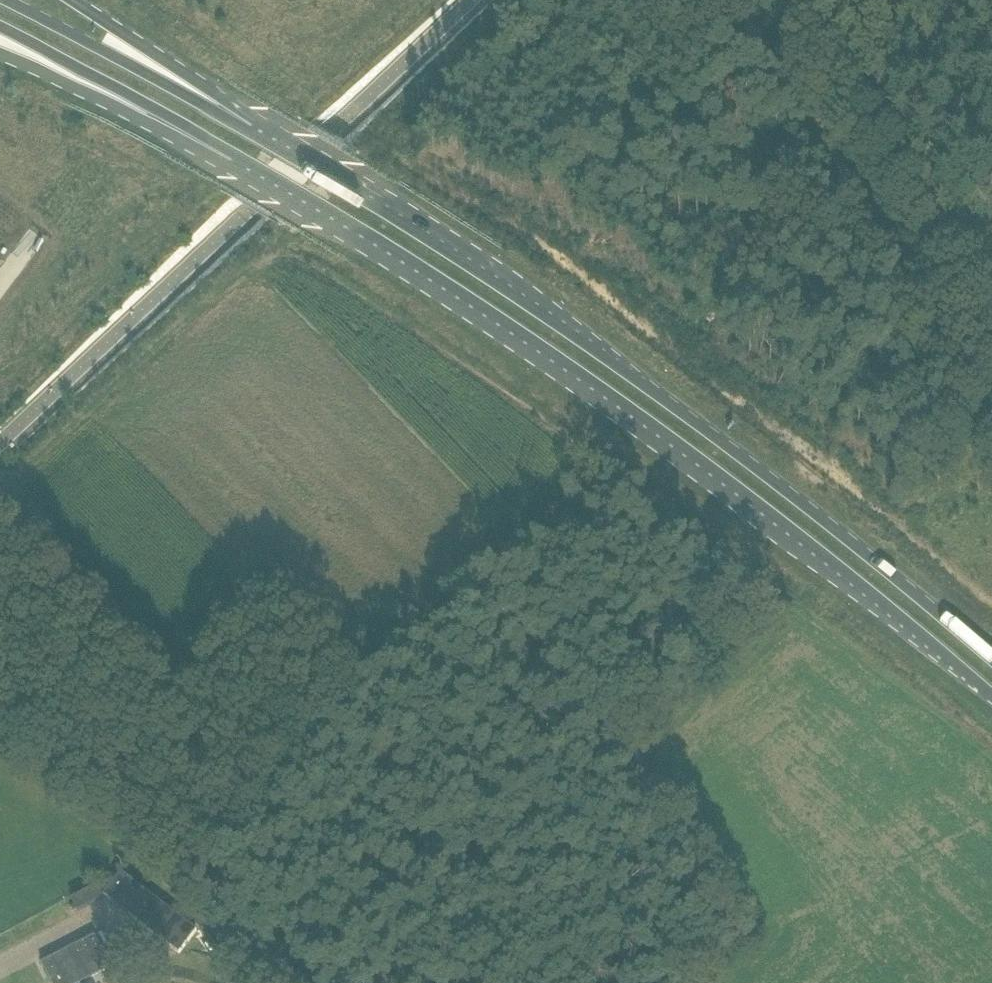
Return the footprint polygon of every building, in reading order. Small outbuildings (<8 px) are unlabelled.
[(198,930),(122,872),(105,895),(180,954),(198,930)] [(104,897),(97,885),(73,900),(79,911),(104,897)] [(42,963),(52,982),(82,982),(112,967),(96,936),(42,963)] [(212,941),(209,943),(218,956),(221,954),(212,941)] [(97,982),(112,974),(109,970),(85,982),(97,982)]
